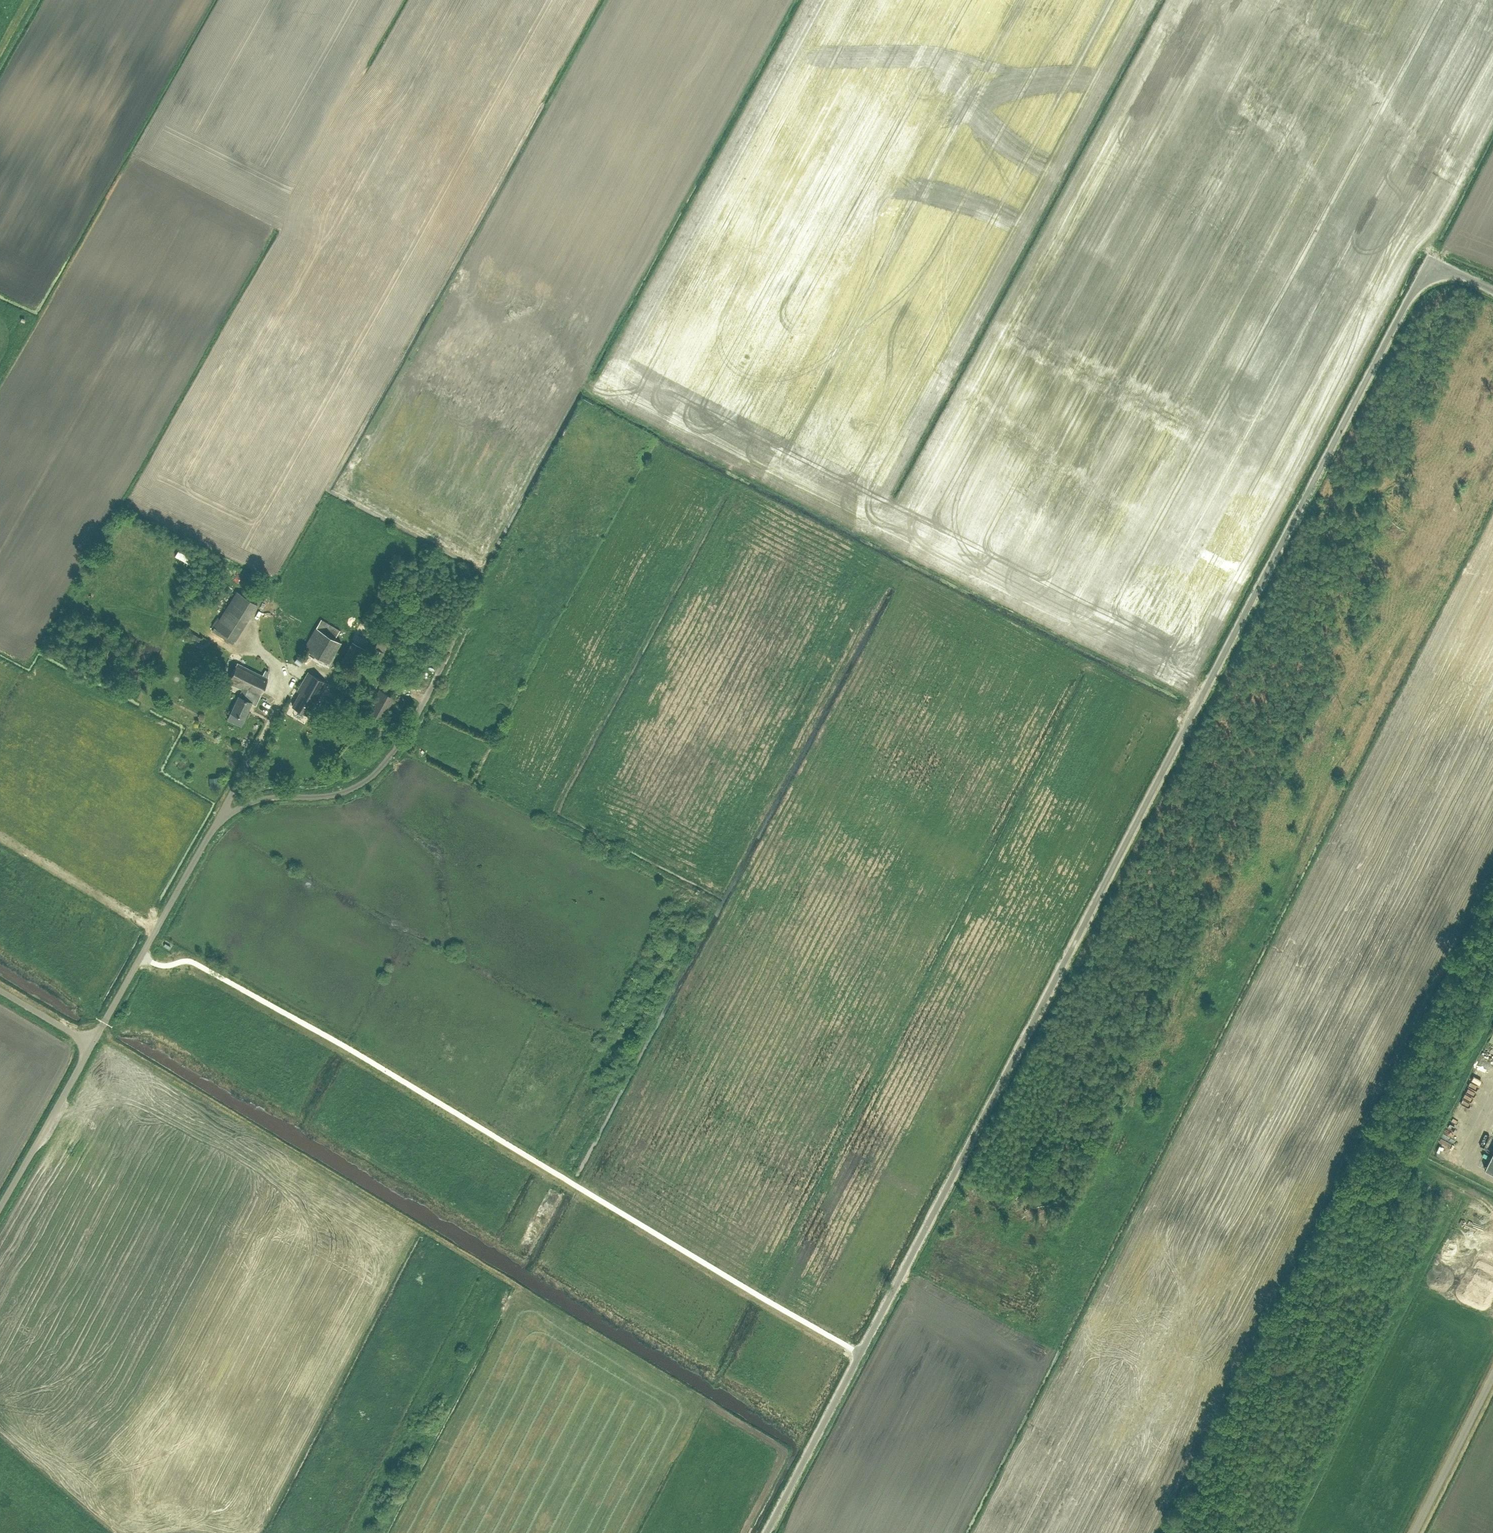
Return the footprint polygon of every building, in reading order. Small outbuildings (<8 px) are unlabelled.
[(236,639),(259,604),(239,590),(215,626),(236,639)] [(329,663),(341,642),(335,638),(340,630),(321,618),(303,648),(329,663)] [(388,643),(379,638),(375,647),(384,652),(388,643)] [(340,662),(354,670),(365,650),(351,642),(340,662)] [(384,652),(375,647),(374,647),(365,665),(375,670),(384,652)] [(255,704),(268,678),(237,663),(228,682),(243,689),(239,696),(231,712),(244,718),(251,702),(255,704)] [(317,702),(327,683),(308,672),(297,690),(300,692),(292,706),(307,714),(314,700),(317,702)] [(387,709),(394,697),(379,689),(373,699),(375,700),(368,711),(381,718),(386,709),(387,709)] [(1443,1145),(1441,1154),(1447,1156),(1450,1147),(1443,1145)] [(1485,1168),(1492,1173),(1492,1152),(1485,1168)]
